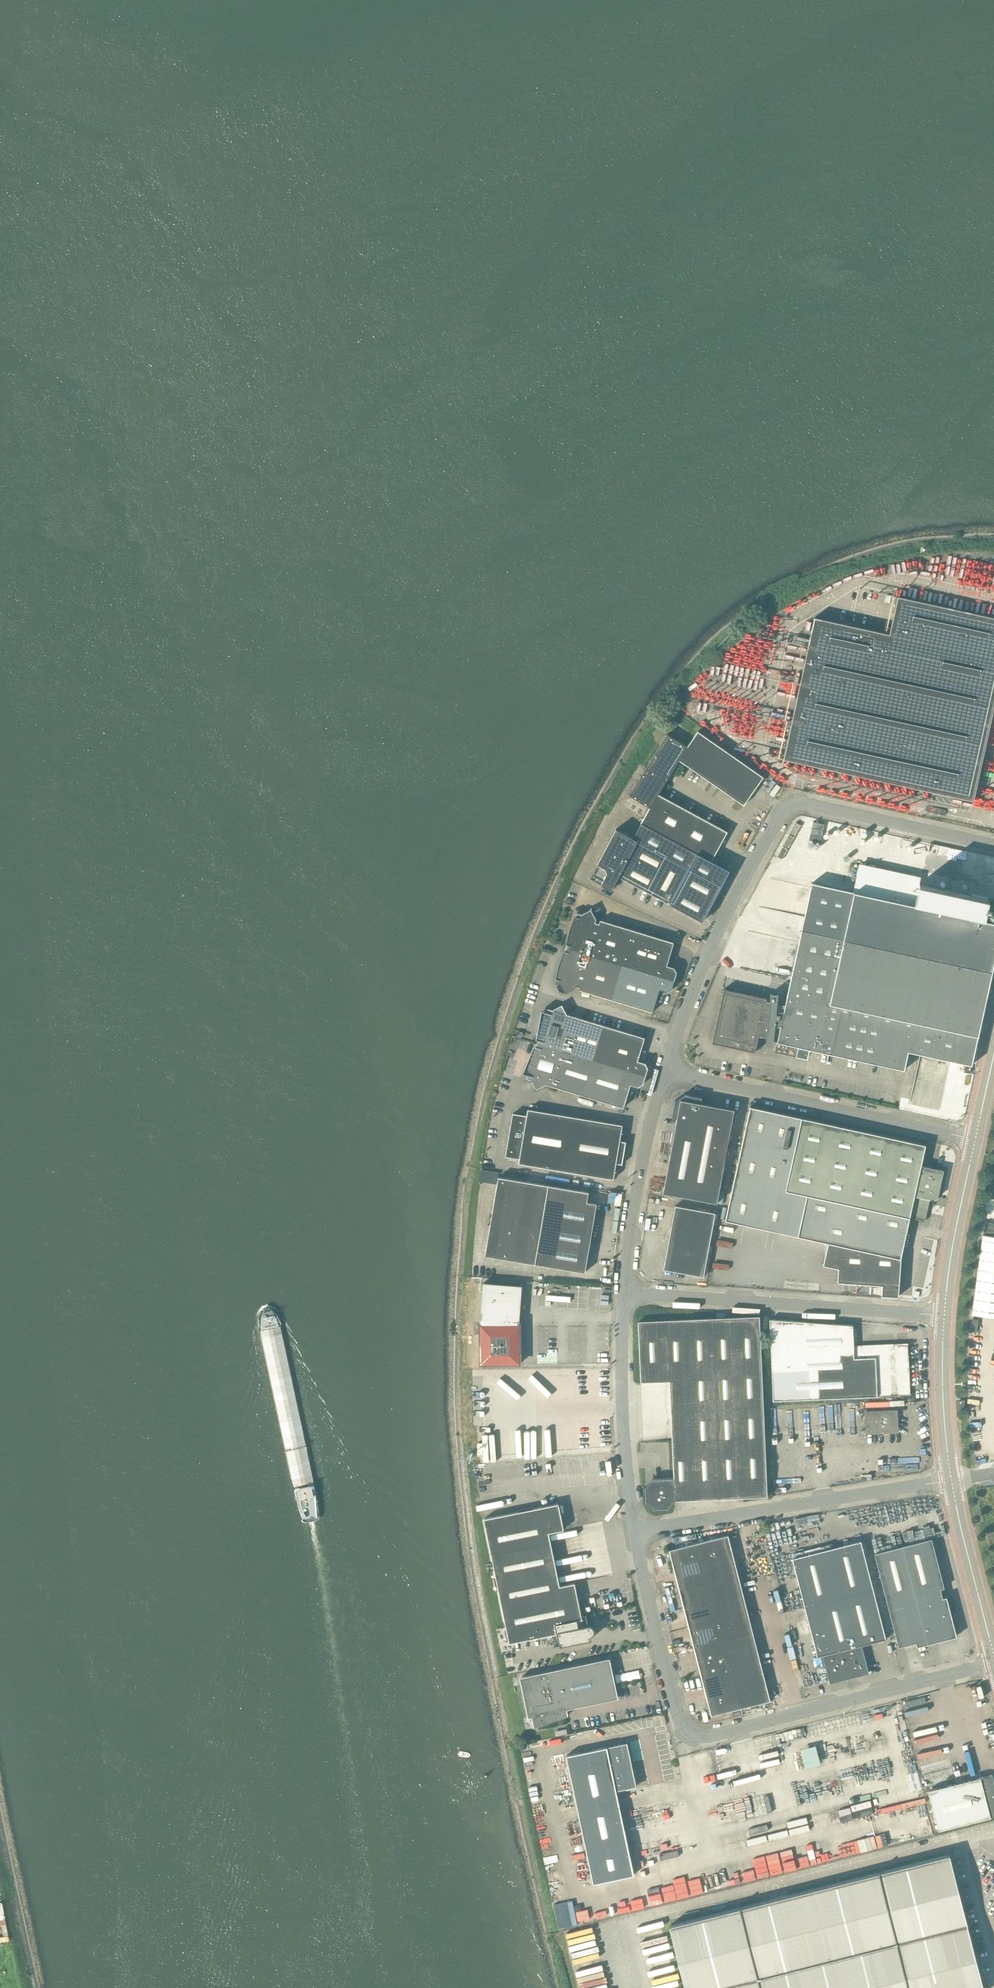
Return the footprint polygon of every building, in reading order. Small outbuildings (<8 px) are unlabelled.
[(993,700),(993,618),(898,597),(889,634),(814,618),(784,759),(972,800),(985,739),(993,741),(993,715),(991,714),(993,700)] [(687,746),(671,737),(667,734),(648,765),(669,777),(679,760),(744,805),(763,777),(698,731),(687,746)] [(629,795),(649,808),(641,824),(711,862),(727,832),(658,794),(669,777),(648,765),(629,795)] [(711,862),(641,824),(633,838),(722,886),(729,872),(711,862)] [(633,838),(616,829),(590,879),(611,890),(619,877),(703,921),(722,886),(633,838)] [(712,1043),(755,1052),(759,1036),(767,1038),(766,1045),(773,1045),(774,1039),(777,1040),(777,1042),(904,1070),(908,1051),(972,1065),(993,963),(993,922),(984,920),(989,899),(920,883),(915,905),(812,883),(811,887),(804,916),(799,942),(791,978),(785,1005),(777,1003),(778,994),(771,993),(770,1001),(767,1001),(767,998),(724,989),(712,1043)] [(577,912),(567,944),(566,948),(621,964),(632,930),(600,920),(599,924),(595,922),(596,919),(591,909),(582,914),(577,912)] [(674,980),(677,972),(674,968),(667,965),(668,962),(674,942),(632,930),(621,964),(674,980)] [(566,948),(557,979),(555,983),(560,984),(565,993),(575,988),(576,985),(580,986),(579,990),(611,999),(621,964),(566,948)] [(621,964),(611,999),(653,1012),(660,989),(667,991),(672,989),(674,980),(621,964)] [(537,1043),(592,1060),(603,1025),(572,1016),(567,1014),(562,1005),(552,1010),(548,1008),(543,1022),(540,1022),(539,1029),(541,1029),(537,1043)] [(592,1060),(645,1076),(648,1068),(645,1063),(638,1061),(645,1038),(603,1025),(592,1060)] [(592,1060),(537,1043),(533,1057),(531,1056),(528,1063),(531,1064),(526,1078),(531,1080),(536,1089),(545,1084),(623,1107),(630,1084),(638,1087),(643,1084),(645,1076),(592,1060)] [(677,1119),(663,1193),(717,1203),(734,1109),(701,1103),(702,1097),(689,1095),(684,1094),(684,1095),(684,1096),(677,1101),(676,1101),(675,1100),(674,1105),(672,1118),(677,1119)] [(725,1220),(828,1243),(823,1265),(839,1268),(838,1282),(882,1285),(881,1295),(898,1296),(901,1258),(910,1218),(925,1221),(930,1199),(931,1199),(934,1200),(938,1197),(938,1194),(944,1171),(921,1166),(926,1145),(750,1107),(750,1109),(728,1209),(726,1218),(725,1220)] [(513,1113),(506,1156),(520,1158),(519,1163),(613,1179),(616,1163),(622,1164),(626,1142),(620,1141),(623,1125),(528,1109),(527,1116),(513,1113)] [(498,1177),(485,1255),(535,1264),(535,1265),(535,1264),(585,1272),(597,1204),(587,1202),(589,1192),(549,1185),(548,1185),(498,1177)] [(675,1206),(664,1269),(704,1277),(715,1213),(675,1206)] [(972,1314),(993,1317),(993,1237),(983,1235),(972,1314)] [(520,1364),(520,1347),(520,1324),(519,1324),(522,1286),(491,1283),(483,1283),(480,1325),(481,1364),(520,1364)] [(759,1316),(638,1321),(641,1382),(688,1380),(691,1439),(672,1440),(674,1478),(652,1479),(652,1482),(648,1486),(645,1486),(646,1502),(647,1502),(653,1508),(653,1509),(669,1508),(672,1504),(672,1500),(767,1496),(759,1316)] [(773,1401),(910,1395),(910,1394),(909,1394),(907,1355),(908,1355),(908,1345),(898,1345),(898,1347),(894,1346),(894,1344),(893,1345),(854,1347),(853,1325),(770,1319),(773,1401)] [(865,1412),(866,1431),(889,1430),(889,1432),(898,1432),(897,1410),(865,1412)] [(484,1518),(509,1643),(552,1634),(554,1645),(554,1646),(591,1638),(590,1635),(592,1634),(593,1633),(594,1631),(594,1629),(593,1628),(592,1626),(590,1626),(588,1626),(586,1614),(585,1614),(586,1617),(582,1618),(575,1583),(560,1586),(549,1532),(564,1529),(559,1503),(484,1518)] [(699,1542),(706,1572),(711,1591),(741,1584),(731,1545),(728,1535),(718,1537),(699,1542)] [(932,1539),(932,1538),(875,1553),(899,1647),(916,1642),(917,1646),(957,1636),(947,1597),(943,1598),(940,1589),(944,1588),(932,1539)] [(862,1645),(887,1638),(886,1638),(861,1540),(792,1558),(817,1655),(816,1656),(822,1655),(830,1683),(869,1673),(862,1645)] [(706,1572),(699,1542),(670,1550),(669,1549),(672,1562),(677,1579),(706,1572)] [(677,1579),(684,1608),(714,1601),(711,1591),(706,1572),(677,1579)] [(743,1593),(741,1584),(711,1591),(714,1601),(743,1593)] [(746,1603),(743,1593),(714,1601),(716,1610),(746,1603)] [(684,1608),(689,1628),(719,1620),(716,1610),(714,1601),(684,1608)] [(748,1613),(746,1603),(716,1610),(719,1620),(748,1613)] [(750,1622),(748,1613),(719,1620),(721,1630),(750,1622)] [(689,1628),(694,1647),(723,1640),(721,1630),(719,1620),(689,1628)] [(753,1632),(750,1622),(721,1630),(723,1640),(753,1632)] [(755,1642),(753,1632),(723,1640),(726,1649),(755,1642)] [(687,1650),(684,1639),(672,1642),(674,1652),(687,1650)] [(694,1647),(701,1676),(731,1669),(729,1662),(726,1649),(723,1640),(694,1647)] [(538,1641),(519,1645),(520,1649),(538,1645),(538,1641)] [(759,1655),(755,1642),(726,1649),(729,1662),(759,1655)] [(761,1664),(759,1655),(729,1662),(731,1669),(732,1672),(761,1664)] [(608,1659),(607,1658),(522,1677),(523,1677),(531,1716),(530,1716),(531,1717),(535,1716),(537,1726),(536,1726),(537,1726),(566,1716),(566,1715),(565,1715),(564,1710),(616,1699),(616,1698),(609,1667),(607,1659),(608,1659)] [(764,1674),(761,1664),(732,1672),(734,1682),(764,1674)] [(734,1682),(732,1672),(731,1669),(701,1676),(708,1703),(711,1716),(712,1716),(712,1715),(741,1708),(734,1682)] [(764,1674),(734,1682),(741,1708),(760,1703),(770,1700),(768,1690),(764,1674)] [(634,1875),(620,1807),(616,1790),(636,1786),(627,1742),(566,1755),(593,1883),(634,1875)] [(939,1830),(990,1816),(993,1815),(993,1781),(992,1774),(980,1777),(928,1790),(939,1830)] [(670,1925),(686,1987),(983,1987),(982,1981),(949,1855),(949,1854),(879,1872),(879,1870),(878,1870),(879,1872),(740,1908),(740,1906),(739,1906),(740,1908),(670,1925)]
